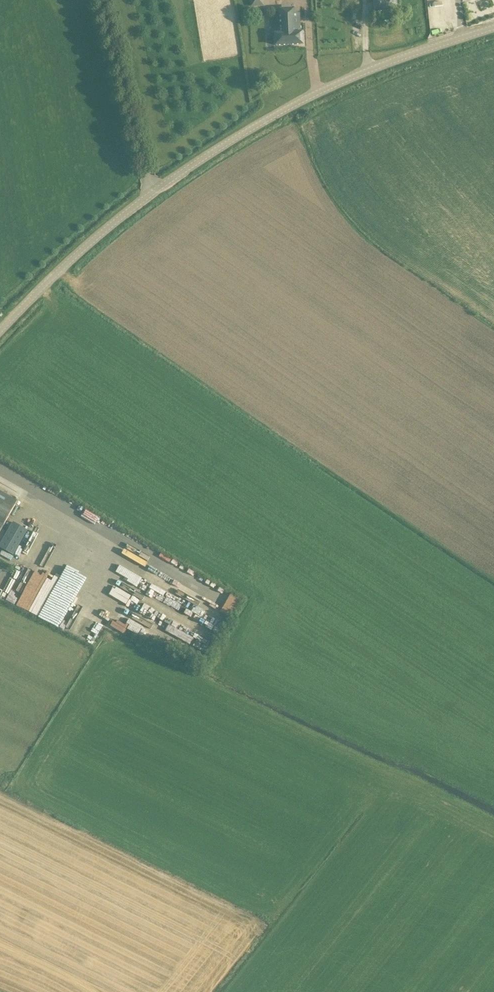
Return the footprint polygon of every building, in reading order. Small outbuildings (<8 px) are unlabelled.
[(375,11),(397,9),(396,0),(374,0),(375,11)] [(299,13),(276,14),(277,34),(275,34),(276,45),(303,44),(302,33),(302,32),(300,33),(299,13)] [(17,501),(0,491),(0,531),(17,501)] [(0,546),(0,548),(13,555),(27,530),(14,522),(0,546)]
